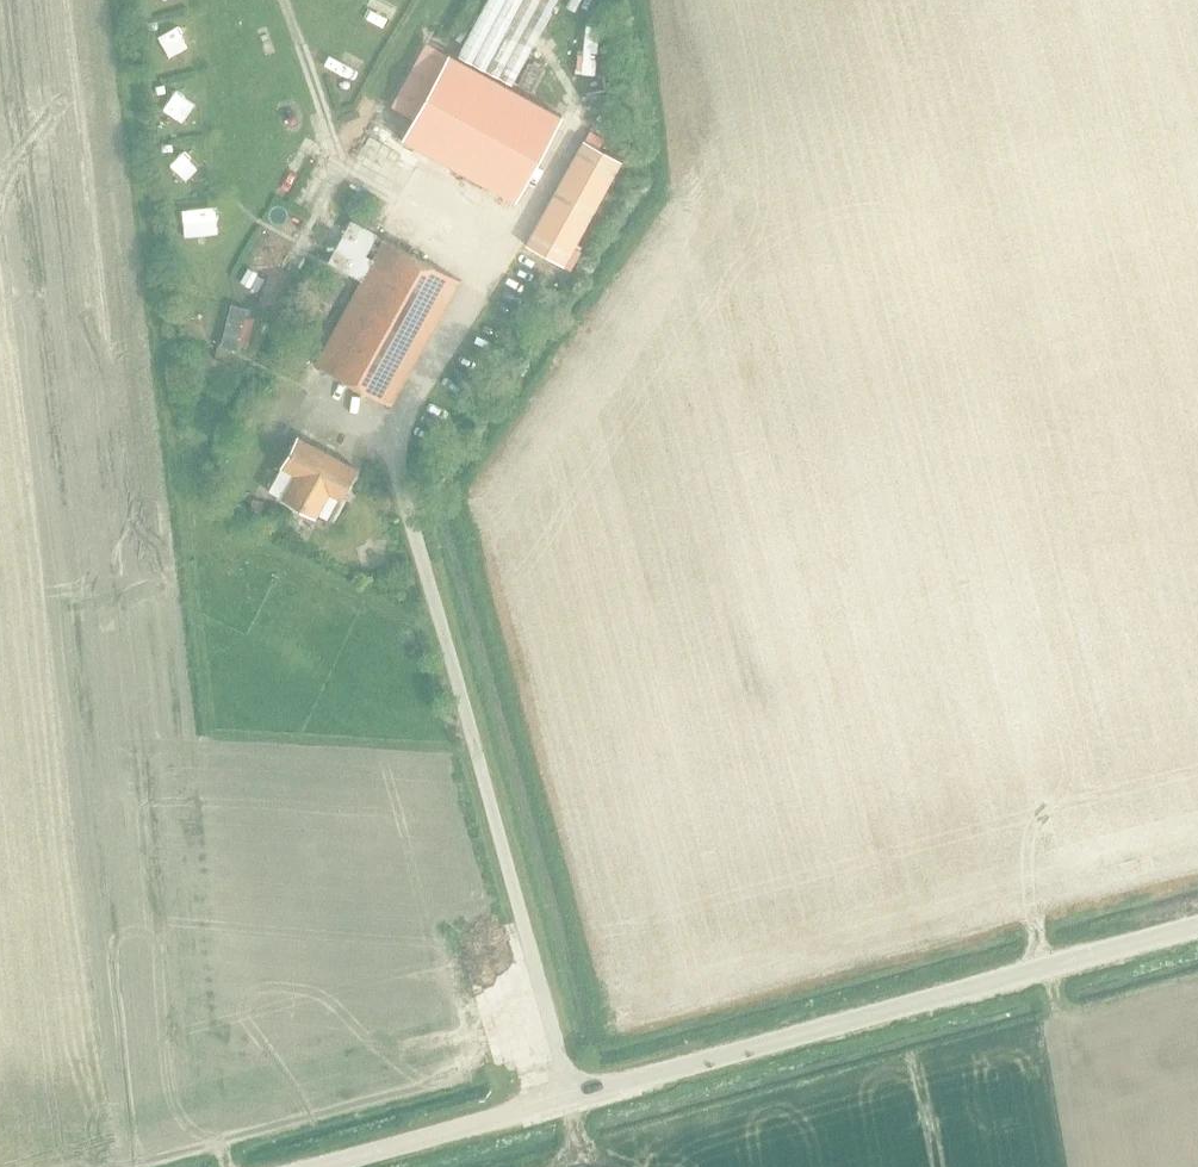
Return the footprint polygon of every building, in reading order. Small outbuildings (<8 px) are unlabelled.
[(457,56),(511,85),(557,0),(487,0),(457,56)] [(162,14),(171,36),(195,26),(186,4),(162,14)] [(412,117),(446,53),(444,52),(428,43),(426,42),(391,106),(412,117)] [(514,201),(561,116),(509,87),(454,57),(446,53),(412,117),(400,138),(514,201)] [(181,71),(167,92),(188,105),(201,84),(181,71)] [(190,158),(203,145),(188,131),(175,144),(190,158)] [(610,136),(606,146),(624,154),(628,143),(610,136)] [(376,234),(351,220),(327,261),(361,280),(372,259),(365,255),(376,234)] [(315,364),(390,405),(459,280),(384,238),(372,259),(361,280),(315,364)] [(328,492),(339,498),(355,467),(297,436),(268,490),(282,497),(281,498),(315,516),(328,492)]
